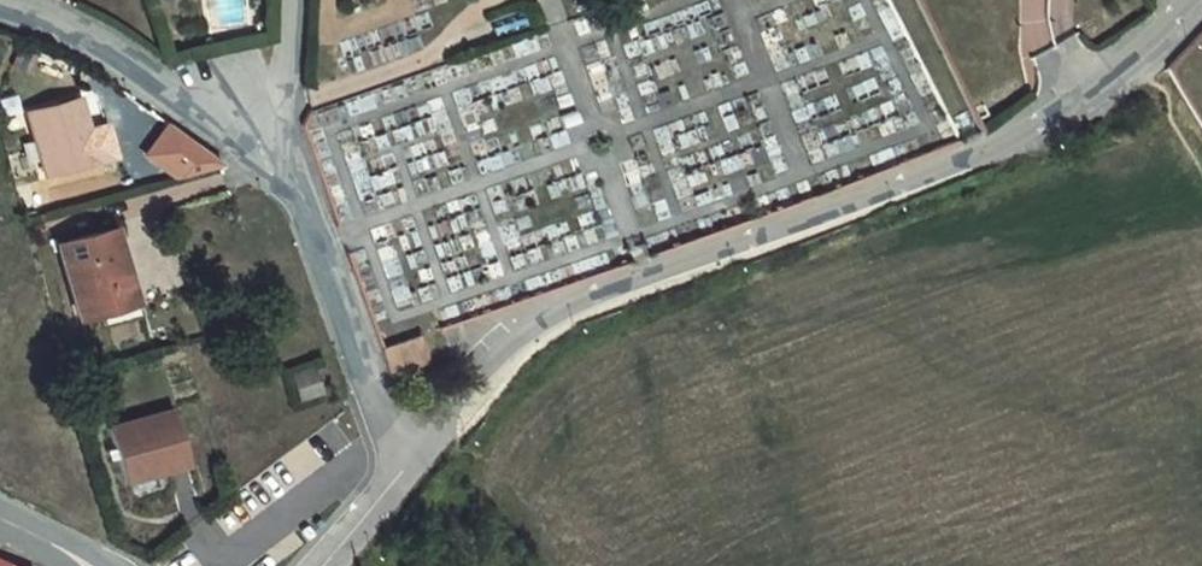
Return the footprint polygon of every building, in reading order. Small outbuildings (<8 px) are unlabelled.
[(116,161),(104,120),(89,124),(82,103),(31,118),(48,180),(116,161)] [(223,164),(168,122),(144,154),(178,178),(223,164)] [(142,299),(120,231),(68,246),(87,314),(142,299)] [(435,372),(426,345),(386,358),(395,384),(435,372)] [(195,467),(180,417),(118,435),(132,485),(195,467)]
